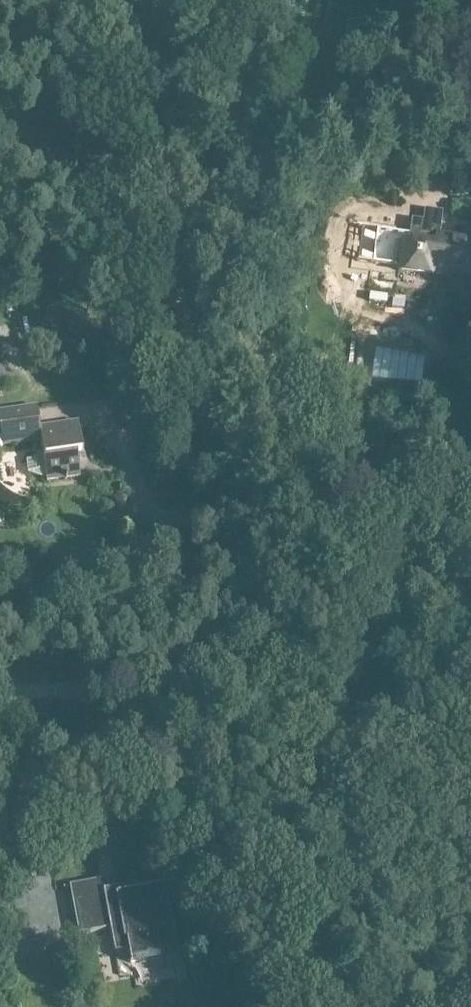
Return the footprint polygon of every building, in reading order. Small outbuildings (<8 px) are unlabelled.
[(452,217),(470,220),(470,197),(456,195),(455,201),(452,217)] [(438,236),(442,212),(425,210),(423,221),(412,220),(409,242),(402,241),(401,246),(398,246),(394,248),(392,261),(395,265),(399,266),(398,270),(435,275),(435,271),(470,276),(470,241),(438,236)] [(366,382),(415,384),(416,356),(367,354),(366,382)] [(43,452),(39,453),(26,461),(28,474),(42,478),(47,477),(47,481),(81,476),(78,456),(84,455),(80,423),(41,429),(38,408),(0,413),(0,422),(3,445),(42,440),(43,452)] [(106,879),(70,886),(78,935),(110,929),(115,954),(128,951),(130,967),(152,963),(151,957),(176,951),(165,886),(136,892),(135,886),(109,891),(106,879)]
